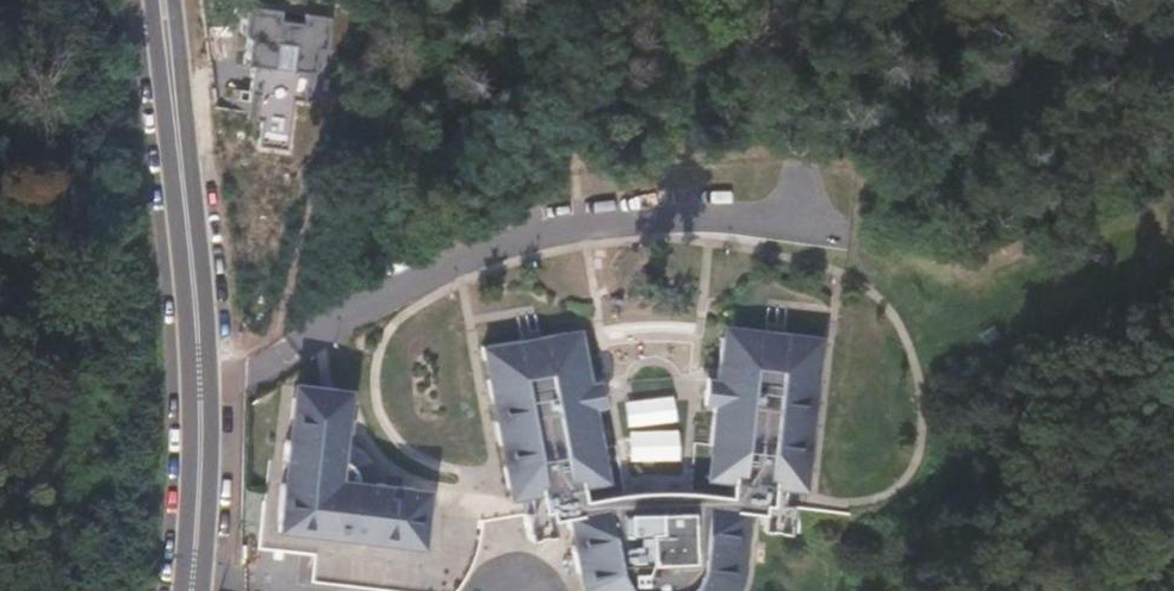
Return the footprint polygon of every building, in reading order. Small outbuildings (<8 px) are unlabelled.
[(254,44),(243,117),(257,119),(253,143),(292,149),(308,44),(321,46),(326,17),(301,13),(299,24),(275,20),(276,11),(249,7),(244,42),(254,44)] [(599,439),(592,398),(587,374),(580,333),(568,335),(566,323),(533,328),(534,333),(524,335),(523,330),(480,337),(483,351),(487,350),(490,370),(486,370),(490,393),(494,393),(498,412),(493,413),(497,436),(502,435),(505,454),(501,455),(504,477),(509,477),(511,488),(525,486),(528,502),(521,503),(526,530),(553,525),(550,510),(564,507),(566,519),(570,519),(573,536),(569,537),(573,562),(578,561),(586,583),(581,587),(585,590),(726,590),(731,583),(728,581),(734,558),(738,558),(742,532),(737,532),(740,514),(744,515),(745,503),(759,505),(757,520),(785,524),(788,497),(780,496),(783,479),(797,481),(799,470),(803,471),(806,448),(802,447),(804,428),(808,428),(811,405),(807,404),(810,385),(814,385),(817,362),(812,362),(815,342),(819,343),(821,329),(778,324),(777,329),(767,328),(767,323),(734,318),(732,331),(720,329),(715,371),(712,395),(707,437),(719,438),(715,471),(728,473),(727,486),(696,481),(656,480),(624,482),(602,485),(581,489),(579,476),(592,474),(587,441),(599,439)] [(715,371),(705,370),(703,394),(712,395),(715,371)] [(597,372),(587,374),(592,398),(601,396),(597,372)] [(357,391),(297,385),(280,533),(427,550),(434,492),(346,482),(357,391)] [(635,423),(637,471),(665,470),(663,422),(635,423)]
